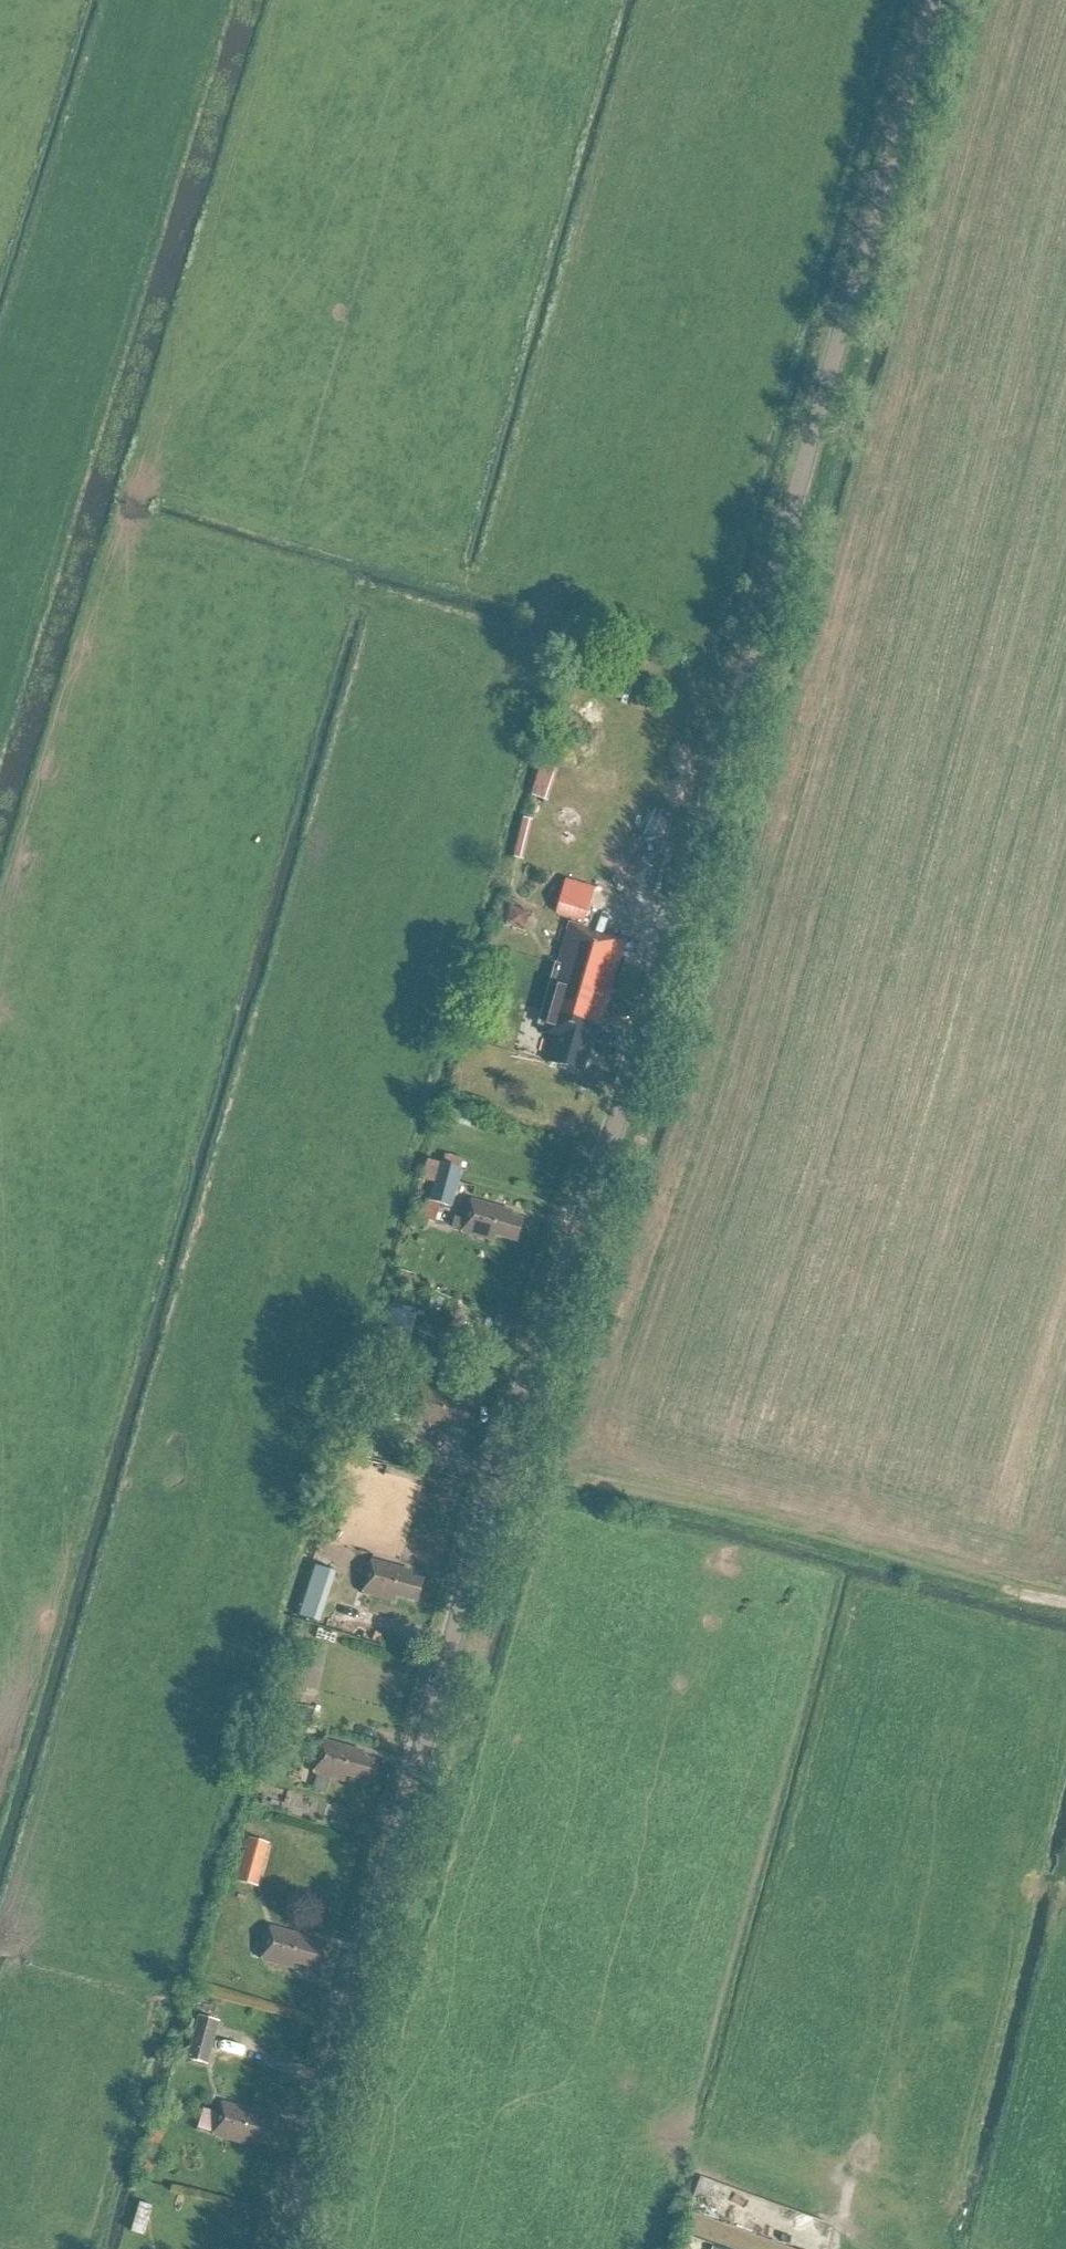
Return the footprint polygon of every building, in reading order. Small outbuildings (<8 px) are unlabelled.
[(536,794),(553,797),(560,763),(543,760),(536,794)] [(583,921),(592,889),(565,881),(556,913),(575,919),(574,923),(579,924),(580,920),(583,921)] [(512,924),(527,929),(533,912),(519,906),(512,924)] [(594,1047),(624,943),(607,938),(608,935),(569,924),(538,1031),(555,1036),(547,1062),(582,1073),(590,1046),(594,1047)] [(451,1207),(461,1168),(441,1162),(431,1201),(451,1207)] [(521,1220),(510,1217),(511,1212),(470,1200),(465,1218),(454,1216),(452,1227),(462,1230),(461,1233),(493,1242),(494,1236),(515,1242),(521,1220)] [(396,1306),(385,1342),(402,1347),(413,1311),(396,1306)] [(416,1602),(422,1581),(411,1577),(412,1572),(371,1561),(362,1593),(393,1602),(395,1596),(416,1602)] [(319,1623),(336,1573),(315,1566),(299,1617),(319,1623)] [(307,1725),(318,1682),(299,1676),(287,1719),(307,1725)] [(367,1782),(373,1761),(361,1757),(363,1752),(322,1740),(312,1773),(344,1782),(345,1776),(367,1782)] [(256,1886),(268,1844),(248,1838),(237,1881),(256,1886)] [(315,1969),(321,1947),(309,1944),(311,1938),(270,1927),(261,1960),(292,1968),(294,1963),(315,1969)] [(206,2064),(218,2021),(199,2016),(187,2059),(206,2064)] [(266,2144),(273,2123),(261,2120),(263,2114),(221,2102),(212,2135),(244,2144),(245,2138),(266,2144)] [(143,2201),(136,2229),(148,2231),(154,2203),(143,2201)]
